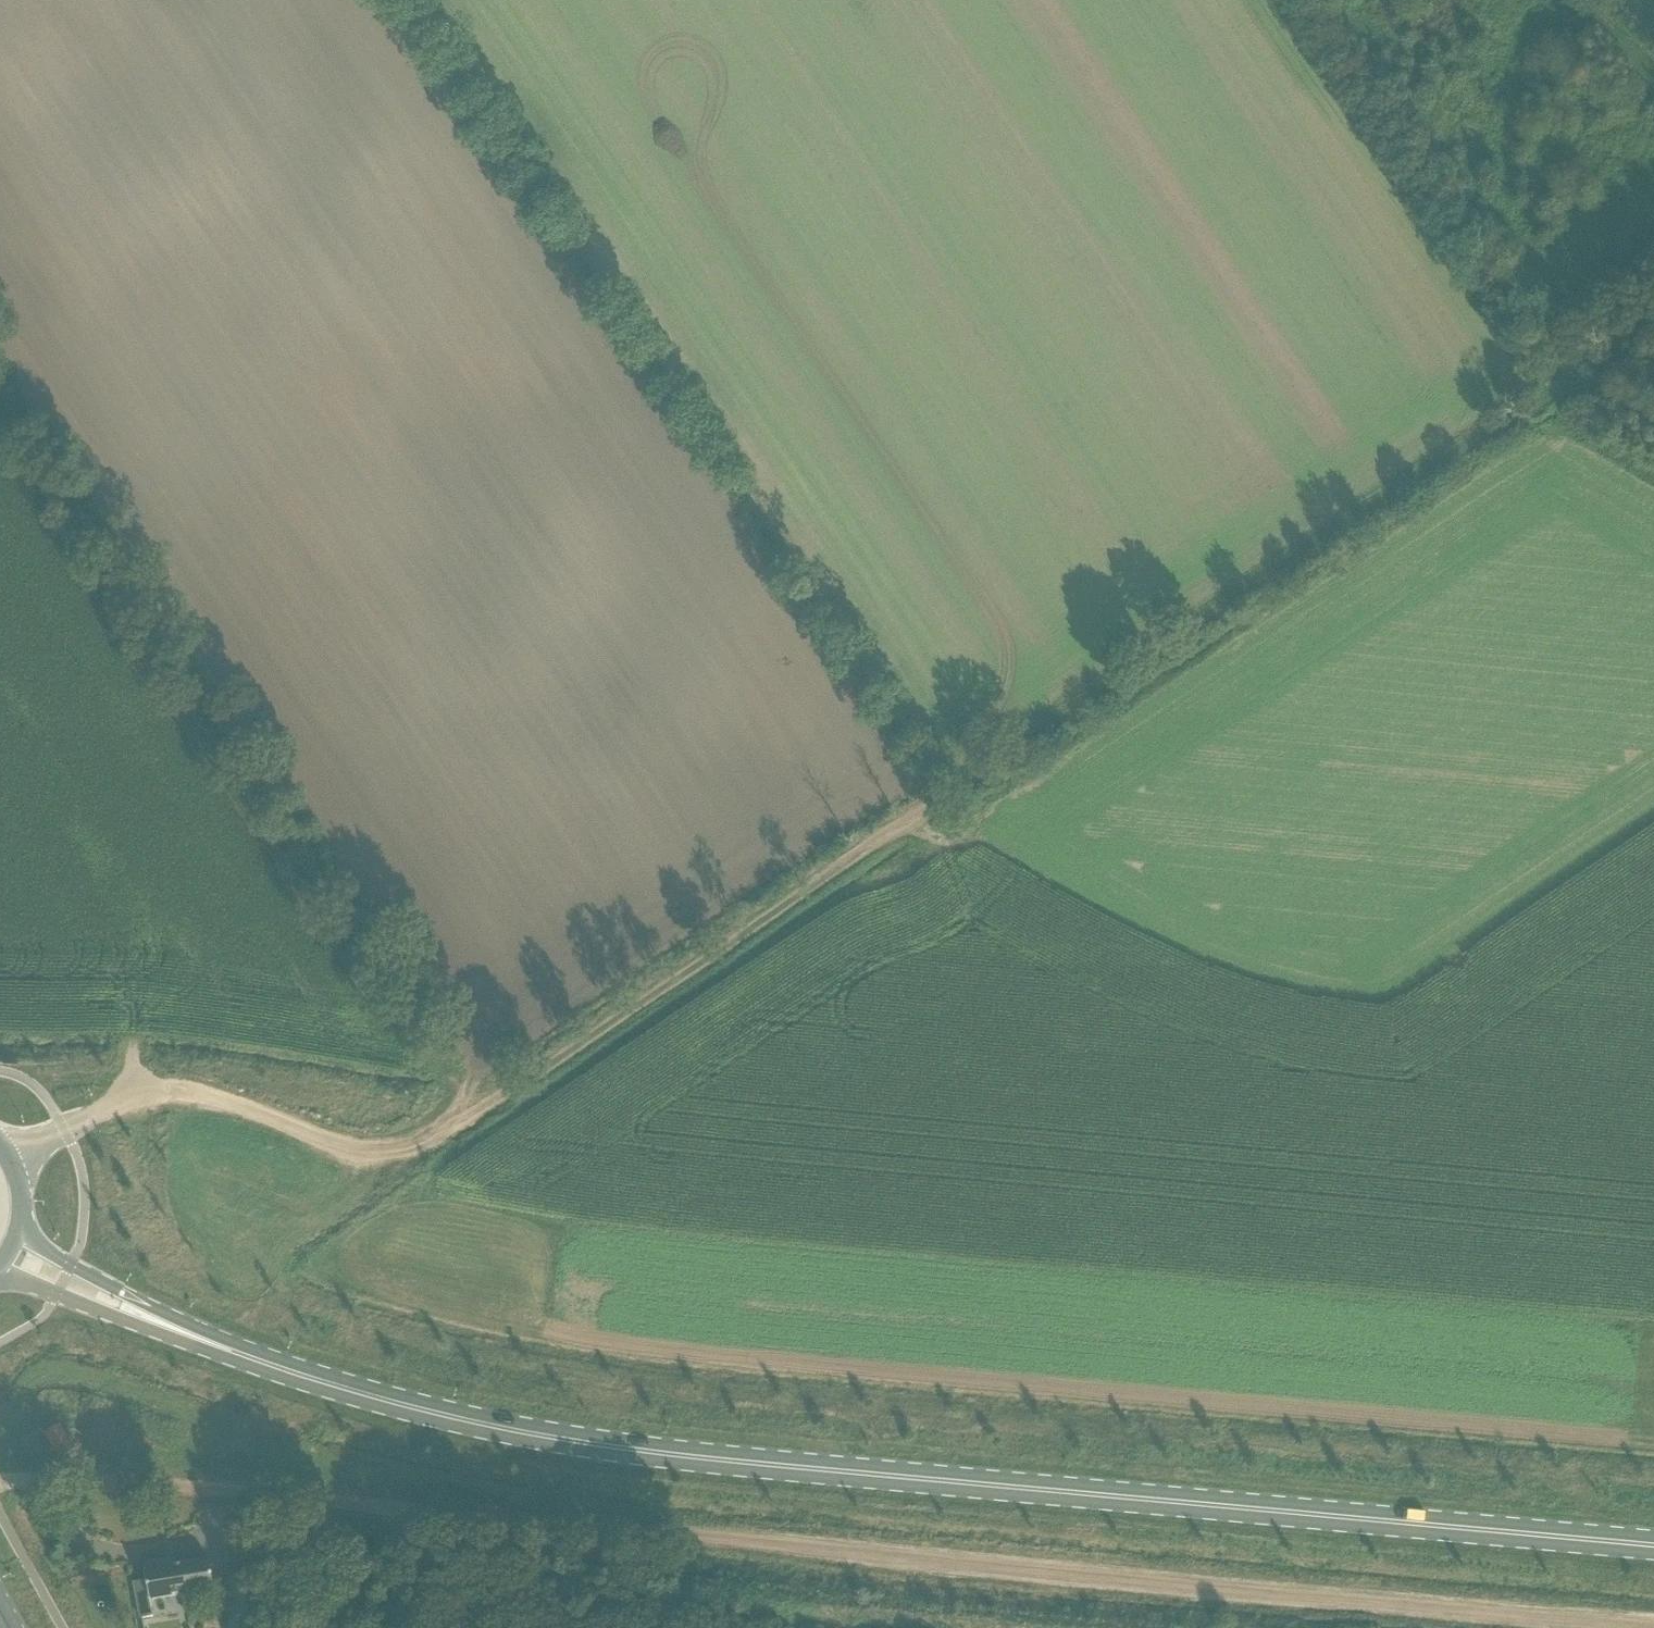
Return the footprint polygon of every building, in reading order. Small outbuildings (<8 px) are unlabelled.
[(74,1448),(59,1424),(44,1434),(60,1458),(74,1448)] [(139,1619),(152,1617),(149,1600),(213,1589),(208,1559),(164,1566),(162,1560),(142,1563),(145,1580),(133,1582),(139,1619)] [(286,1573),(287,1587),(306,1585),(305,1571),(286,1573)]
